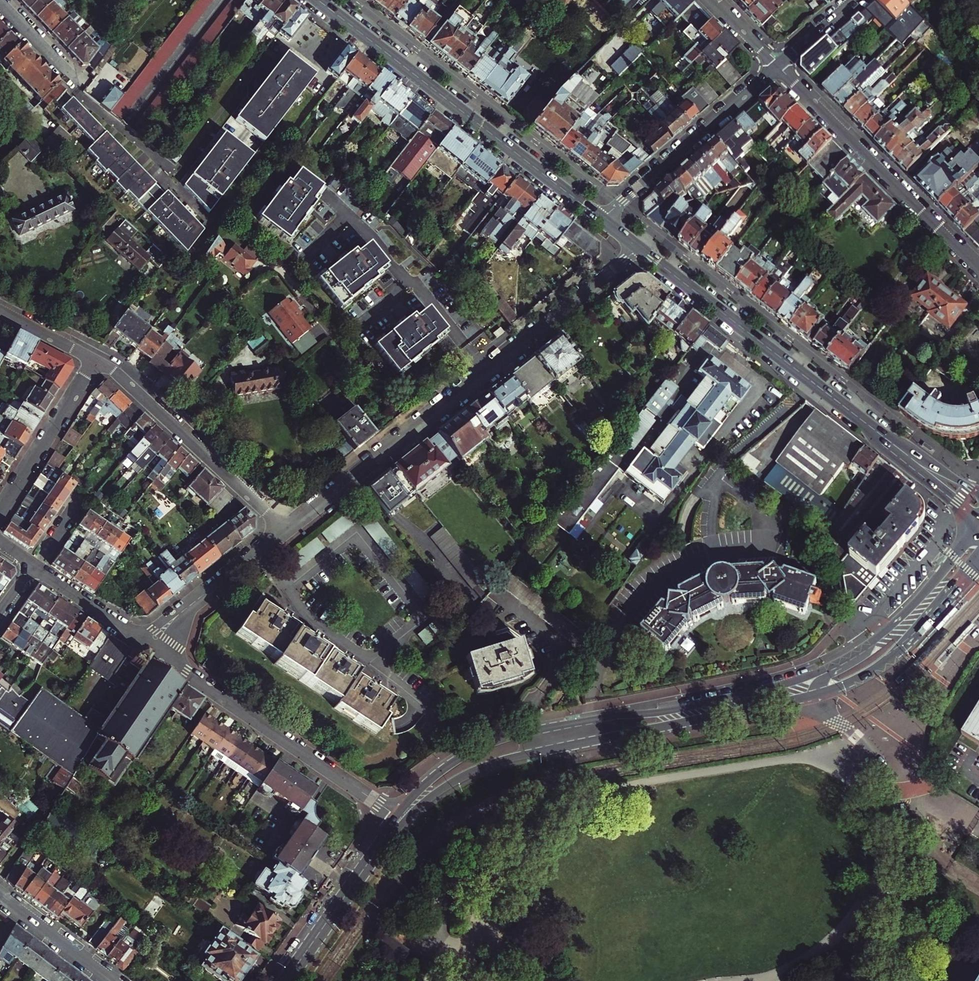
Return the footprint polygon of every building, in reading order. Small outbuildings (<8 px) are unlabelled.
[(20,3),(28,11),(39,0),(24,0),(20,3)] [(52,3),(49,0),(39,0),(28,11),(35,19),(52,3)] [(119,120),(183,36),(211,0),(195,0),(123,95),(110,113),(119,120)] [(199,40),(131,130),(140,137),(228,24),(246,0),(230,0),(199,40)] [(228,24),(234,29),(244,17),(255,25),(254,27),(252,26),(244,37),(251,43),(284,0),(246,0),(228,24)] [(285,0),(284,0),(251,43),(247,48),(252,51),(266,34),(274,39),(277,34),(297,9),(285,0)] [(372,4),(382,12),(391,0),(376,0),(372,4)] [(382,12),(391,19),(411,0),(391,0),(382,12)] [(391,19),(406,30),(429,0),(411,0),(391,19)] [(429,33),(447,10),(440,5),(445,0),(429,0),(406,30),(421,42),(429,33)] [(465,77),(488,48),(525,0),(504,0),(479,32),(475,37),(452,66),(465,77)] [(613,6),(618,11),(619,10),(629,0),(619,0),(613,6)] [(619,10),(623,15),(628,10),(629,11),(640,0),(629,0),(619,10)] [(659,3),(650,12),(653,14),(667,0),(656,0),(659,3)] [(691,0),(667,0),(653,14),(658,20),(667,29),(679,17),(694,3),(691,0)] [(744,11),(755,0),(734,0),(744,11)] [(779,8),(772,0),(755,0),(744,11),(760,27),(772,15),(779,8)] [(905,0),(892,0),(903,11),(910,5),(907,1),(905,0)] [(875,1),(865,10),(874,18),(886,29),(894,21),(875,1)] [(59,11),(52,3),(35,19),(43,26),(59,11)] [(679,17),(684,22),(699,8),(694,3),(679,17)] [(699,8),(684,22),(690,27),(704,13),(699,8)] [(308,17),(297,9),(277,34),(287,42),(289,42),(308,17)] [(874,18),(865,10),(859,15),(868,25),(874,18)] [(67,19),(59,11),(43,26),(51,34),(67,19)] [(690,27),(695,33),(710,19),(704,13),(690,27)] [(778,21),(772,15),(760,27),(766,33),(778,21)] [(803,71),(812,80),(852,41),(860,33),(868,25),(859,15),(803,63),(803,71)] [(421,42),(452,66),(475,37),(460,26),(461,24),(450,16),(434,37),(429,33),(421,42)] [(74,27),(67,19),(51,34),(58,42),(74,27)] [(710,19),(695,33),(688,40),(693,45),(669,70),(676,78),(694,60),(722,32),(710,19)] [(0,24),(0,43),(9,34),(0,24)] [(66,50),(82,34),(74,27),(58,42),(66,50)] [(73,57),(89,42),(86,38),(91,34),(94,37),(96,35),(89,27),(82,34),(66,50),(73,57)] [(824,91),(836,103),(891,47),(898,41),(886,29),(824,91)] [(722,32),(694,60),(698,64),(704,59),(709,65),(705,69),(709,73),(715,68),(724,59),(737,46),(722,32)] [(9,34),(0,43),(0,54),(5,59),(20,45),(9,34)] [(81,66),(87,66),(97,52),(98,50),(90,41),(89,42),(73,57),(81,66)] [(635,42),(630,48),(639,57),(641,55),(644,52),(635,42)] [(41,124),(35,119),(29,113),(43,100),(59,84),(20,45),(5,59),(2,62),(35,96),(13,117),(31,134),(41,124)] [(325,72),(336,80),(356,55),(345,46),(325,72)] [(836,103),(845,112),(868,90),(897,61),(892,56),(896,52),(891,47),(836,103)] [(488,48),(465,77),(479,87),(507,52),(503,49),(502,51),(500,50),(498,51),(495,54),(488,48)] [(630,48),(625,52),(634,61),(639,57),(630,48)] [(93,70),(103,56),(97,52),(87,66),(93,70)] [(507,52),(479,87),(504,107),(526,78),(508,64),(513,57),(507,52)] [(625,52),(620,57),(630,66),(634,61),(625,52)] [(285,54),(234,120),(263,142),(314,76),(285,54)] [(368,64),(356,55),(336,80),(342,85),(327,104),(334,109),(334,108),(368,64)] [(620,57),(615,62),(624,71),(630,66),(620,57)] [(742,77),(724,59),(715,68),(732,86),(742,77)] [(615,62),(609,67),(619,77),(624,71),(615,62)] [(360,99),(380,73),(368,64),(334,108),(336,110),(338,108),(340,109),(344,109),(355,95),(360,99)] [(369,111),(391,82),(380,73),(360,99),(364,102),(351,119),(358,125),(369,111)] [(556,147),(583,112),(590,105),(597,98),(580,81),(582,78),(576,74),(558,92),(552,100),(530,127),(556,147)] [(868,90),(845,112),(854,122),(872,103),(898,78),(893,74),(886,81),(883,81),(871,93),(868,90)] [(704,80),(693,89),(709,106),(719,97),(704,80)] [(411,98),(391,82),(369,111),(381,120),(380,121),(388,128),(389,127),(411,98)] [(56,101),(65,91),(59,84),(43,100),(48,105),(54,99),(56,101)] [(112,87),(99,104),(110,113),(123,95),(112,87)] [(709,106),(693,89),(692,87),(680,98),(697,116),(709,106)] [(697,116),(680,98),(673,90),(665,97),(688,124),(697,116)] [(773,90),(759,102),(769,113),(780,125),(798,108),(781,90),(773,90)] [(540,91),(519,118),(530,127),(552,100),(540,91)] [(679,132),(688,124),(665,97),(656,105),(658,107),(679,132)] [(71,98),(60,109),(93,143),(87,150),(96,160),(95,162),(105,172),(107,170),(116,181),(115,182),(125,193),(127,191),(186,252),(203,230),(166,191),(164,193),(71,98)] [(432,114),(411,98),(389,127),(401,137),(400,137),(409,144),(417,133),(432,114)] [(887,110),(879,118),(865,132),(875,143),(902,116),(900,114),(908,106),(903,101),(890,113),(887,110)] [(670,139),(679,132),(658,107),(654,110),(647,102),(642,106),(661,128),(670,139)] [(769,113),(759,102),(752,108),(762,119),(769,113)] [(872,103),(854,122),(865,132),(879,118),(872,110),(876,107),(872,103)] [(590,105),(583,112),(556,147),(566,155),(590,123),(597,115),(599,113),(590,105)] [(906,120),(902,116),(875,143),(886,153),(926,113),(920,107),(906,120)] [(745,114),(755,126),(762,119),(752,108),(745,114)] [(805,115),(798,108),(780,125),(763,142),(768,147),(781,133),(784,136),(805,115)] [(926,113),(886,153),(896,164),(923,138),(918,133),(931,120),(930,119),(933,116),(932,113),(929,110),(926,113)] [(590,123),(566,155),(576,162),(601,130),(608,122),(614,116),(606,111),(594,126),(590,123)] [(437,148),(452,129),(432,114),(417,133),(437,148)] [(758,129),(755,126),(745,114),(735,123),(748,138),(758,129)] [(791,143),(813,122),(805,115),(784,136),(787,139),(773,152),(778,157),(791,143)] [(824,134),(813,122),(791,143),(796,148),(795,151),(798,155),(801,155),(801,157),(809,166),(819,156),(811,147),(824,134)] [(735,123),(716,139),(736,162),(746,174),(750,171),(741,159),(756,146),(748,138),(735,123)] [(927,142),(923,138),(896,164),(907,175),(953,129),(950,126),(947,126),(944,129),(942,128),(927,142)] [(661,128),(644,143),(651,156),(670,139),(661,128)] [(452,129),(437,148),(426,162),(432,167),(433,166),(451,180),(454,176),(476,148),(452,129)] [(608,136),(601,130),(576,162),(586,170),(604,147),(601,145),(608,136)] [(426,162),(437,148),(417,133),(409,144),(382,176),(392,185),(400,175),(410,183),(426,162)] [(223,134),(183,186),(209,212),(252,156),(223,134)] [(819,156),(833,143),(824,134),(811,147),(819,156)] [(44,150),(30,136),(18,147),(32,161),(44,150)] [(614,163),(622,156),(625,154),(638,164),(640,165),(646,160),(637,150),(634,152),(616,138),(613,136),(604,147),(586,170),(597,178),(614,163)] [(736,162),(716,139),(707,147),(727,170),(734,178),(739,174),(732,166),(736,162)] [(644,143),(637,150),(646,160),(651,156),(644,143)] [(850,160),(833,143),(819,156),(809,166),(827,183),(850,160)] [(707,147),(699,154),(723,181),(726,185),(730,182),(723,173),(727,170),(707,147)] [(500,166),(476,148),(454,176),(477,194),(484,185),(500,166)] [(962,157),(954,148),(950,152),(958,161),(962,157)] [(978,167),(978,161),(972,154),(965,160),(962,157),(958,161),(950,152),(947,153),(936,163),(934,162),(928,168),(929,170),(916,183),(939,207),(962,184),(978,167)] [(618,185),(640,165),(638,164),(625,154),(622,156),(627,163),(620,169),(614,163),(597,178),(606,185),(618,185)] [(723,181),(699,154),(690,161),(708,182),(714,188),(723,181)] [(819,190),(835,206),(865,176),(855,165),(850,160),(827,183),(819,190)] [(690,161),(681,169),(699,190),(708,182),(690,161)] [(516,178),(500,166),(484,185),(489,189),(476,206),(471,202),(463,213),(472,220),(464,230),(471,235),(493,206),(495,204),(516,178)] [(681,169),(673,177),(688,194),(694,201),(706,198),(699,190),(681,169)] [(288,185),(285,183),(258,220),(287,242),(303,220),(302,220),(309,210),(306,208),(320,190),(298,173),(288,185)] [(878,224),(896,206),(865,176),(835,206),(827,213),(836,222),(863,196),(870,203),(863,209),(878,224)] [(962,184),(939,207),(946,213),(978,180),(978,179),(976,176),(965,187),(962,184)] [(670,209),(680,201),(688,194),(673,177),(655,192),(661,200),(668,208),(670,209)] [(480,235),(486,240),(527,187),(516,178),(495,204),(493,206),(499,210),(480,235)] [(734,218),(702,259),(718,271),(734,251),(779,191),(764,180),(734,218)] [(946,213),(954,222),(977,200),(973,196),(978,190),(978,180),(946,213)] [(518,225),(540,197),(527,187),(486,240),(493,245),(512,221),(518,225)] [(108,204),(95,192),(90,198),(103,209),(108,204)] [(644,214),(648,217),(661,200),(655,192),(644,202),(644,214)] [(74,208),(67,193),(14,218),(21,233),(74,208)] [(555,209),(540,197),(518,225),(497,252),(503,257),(510,249),(512,250),(518,242),(516,241),(521,234),(530,241),(538,231),(555,209)] [(977,200),(954,222),(964,232),(976,221),(978,224),(978,198),(977,200)] [(648,217),(656,223),(668,208),(661,200),(648,217)] [(668,208),(656,223),(662,228),(666,222),(681,203),(680,201),(670,209),(668,208)] [(698,217),(683,205),(681,203),(666,222),(684,236),(698,217)] [(323,214),(323,223),(330,223),(330,215),(336,215),(336,207),(328,207),(328,214),(323,214)] [(600,243),(555,209),(538,231),(544,236),(536,246),(553,258),(562,246),(567,249),(571,244),(591,259),(593,261),(600,256),(600,243)] [(679,242),(692,251),(708,230),(704,226),(712,215),(705,209),(698,217),(684,236),(679,242)] [(708,230),(692,251),(702,259),(734,218),(729,214),(723,221),(722,221),(716,228),(712,225),(708,230)] [(131,238),(138,231),(125,219),(107,239),(140,270),(149,259),(159,268),(167,257),(152,244),(145,251),(131,238)] [(976,221),(964,232),(970,238),(978,229),(978,224),(976,221)] [(970,238),(975,243),(978,239),(978,229),(970,238)] [(410,233),(405,239),(426,260),(432,252),(410,233)] [(756,260),(736,285),(753,298),(780,264),(794,245),(776,234),(756,260)] [(251,267),(256,262),(242,251),(234,245),(232,247),(230,245),(225,249),(216,239),(201,260),(210,271),(215,267),(211,261),(219,255),(247,276),(253,269),(251,267)] [(252,239),(242,251),(256,262),(265,250),(252,239)] [(353,251),(317,280),(340,309),(361,292),(360,291),(369,284),(367,281),(386,267),(368,245),(356,255),(353,251)] [(742,257),(734,251),(718,271),(736,285),(756,260),(746,252),(742,257)] [(762,305),(781,281),(777,279),(785,268),(780,264),(753,298),(762,305)] [(805,283),(778,318),(790,327),(809,303),(831,275),(819,265),(805,283)] [(932,311),(947,291),(928,276),(912,297),(932,311)] [(651,317),(668,295),(644,278),(632,278),(610,294),(613,297),(613,299),(613,300),(615,303),(616,303),(618,304),(619,305),(621,303),(629,314),(634,311),(645,325),(651,317)] [(762,305),(778,318),(805,283),(803,280),(797,288),(783,278),(781,281),(762,305)] [(967,306),(947,291),(932,311),(930,314),(949,328),(967,306)] [(814,345),(828,356),(848,329),(867,304),(854,293),(844,306),(851,311),(842,322),(841,321),(832,332),(827,328),(814,345)] [(689,312),(668,295),(651,317),(672,334),(689,312)] [(289,304),(285,299),(274,308),(269,311),(281,327),(279,328),(291,344),(309,330),(298,316),(300,314),(296,310),(298,306),(293,300),(289,304)] [(790,327),(814,345),(827,328),(829,325),(815,314),(818,310),(809,303),(790,327)] [(412,316),(374,346),(397,374),(419,357),(418,356),(428,348),(427,347),(445,332),(427,309),(414,319),(412,316)] [(136,349),(150,330),(136,320),(136,316),(131,312),(128,314),(126,312),(102,344),(111,349),(120,337),(136,349)] [(691,346),(707,326),(689,312),(672,334),(683,343),(679,349),(685,353),(691,346)] [(136,349),(150,360),(162,343),(175,326),(172,324),(168,329),(167,327),(160,338),(150,330),(136,349)] [(707,326),(691,346),(696,351),(705,339),(718,349),(725,340),(707,326)] [(503,332),(500,328),(493,333),(496,338),(503,332)] [(828,356),(850,373),(869,348),(856,339),(853,339),(853,338),(855,335),(848,329),(828,356)] [(6,355),(4,357),(14,362),(15,360),(26,365),(37,344),(17,333),(6,355)] [(552,382),(579,361),(559,336),(531,357),(551,382),(552,382)] [(725,340),(718,349),(721,351),(728,342),(725,340)] [(154,383),(163,371),(167,366),(161,361),(170,349),(162,343),(150,360),(147,362),(154,368),(147,378),(154,383)] [(70,361),(37,344),(26,365),(24,368),(31,371),(36,362),(50,371),(45,380),(59,389),(71,368),(70,361)] [(188,357),(180,350),(177,354),(167,366),(163,371),(184,389),(198,372),(185,360),(188,357)] [(953,381),(962,370),(945,356),(935,368),(953,381)] [(529,399),(550,383),(551,382),(531,357),(528,360),(507,377),(527,401),(529,404),(532,402),(529,399)] [(689,401),(681,394),(674,404),(668,399),(677,388),(677,387),(672,383),(680,373),(674,368),(631,425),(614,448),(554,519),(571,532),(619,469),(624,473),(628,467),(651,484),(654,480),(669,492),(686,470),(677,463),(694,442),(703,449),(722,424),(713,417),(728,396),(738,404),(749,389),(733,377),(734,375),(732,374),(733,373),(727,369),(726,370),(725,369),(724,370),(708,357),(706,359),(697,372),(706,379),(689,401)] [(697,372),(706,359),(703,357),(693,370),(696,373),(697,372)] [(285,388),(281,367),(266,370),(266,371),(245,375),(245,372),(231,375),(234,397),(285,388)] [(872,390),(882,377),(875,371),(865,384),(872,390)] [(507,377),(486,394),(505,418),(527,401),(507,377)] [(108,401),(117,391),(105,379),(90,395),(98,402),(90,414),(95,418),(103,407),(108,401)] [(19,400),(24,402),(42,414),(59,389),(45,380),(42,386),(34,381),(31,386),(34,388),(27,401),(23,398),(19,400)] [(682,393),(677,388),(668,399),(674,404),(681,394),(682,393)] [(131,403),(117,391),(108,401),(103,407),(117,419),(118,418),(123,412),(131,403)] [(977,410),(974,401),(967,404),(970,413),(964,414),(959,414),(954,414),(942,412),(937,407),(942,400),(936,396),(931,403),(915,391),(900,411),(919,426),(924,429),(930,432),(936,435),(944,437),(949,438),(954,438),(959,439),(968,438),(977,436),(978,435),(978,409),(977,410)] [(486,394),(464,411),(484,436),(494,428),(497,431),(508,422),(505,418),(486,394)] [(30,434),(42,414),(24,402),(17,414),(1,404),(0,405),(0,416),(30,434)] [(130,428),(143,414),(131,403),(123,412),(118,418),(122,421),(130,428)] [(348,414),(334,425),(344,438),(354,451),(374,435),(349,404),(343,408),(348,414)] [(866,449),(815,410),(777,462),(779,464),(791,473),(777,492),(808,514),(821,497),(845,466),(850,470),(866,449)] [(464,411),(438,432),(457,456),(460,460),(470,452),(472,455),(480,448),(478,445),(487,439),(484,436),(464,411)] [(137,445),(140,441),(154,425),(143,414),(130,428),(124,434),(137,445)] [(0,416),(0,420),(2,420),(8,423),(1,434),(7,438),(0,449),(0,451),(4,454),(14,460),(30,434),(0,416)] [(117,419),(107,431),(111,434),(122,421),(118,418),(117,419)] [(204,420),(199,426),(210,436),(215,431),(204,420)] [(589,437),(593,434),(582,420),(578,423),(589,437)] [(154,425),(140,441),(144,444),(148,448),(162,432),(154,425)] [(69,428),(61,440),(67,444),(75,433),(69,428)] [(155,455),(170,439),(162,432),(148,448),(155,455)] [(414,491),(416,490),(417,492),(426,485),(425,483),(447,465),(447,464),(457,456),(438,432),(395,466),(395,467),(414,491)] [(75,433),(67,444),(73,448),(81,438),(75,433)] [(329,450),(339,463),(354,451),(344,438),(329,450)] [(151,483),(179,447),(170,439),(155,455),(160,460),(145,479),(150,484),(151,483)] [(137,445),(129,454),(132,458),(144,444),(140,441),(137,445)] [(169,467),(174,471),(178,467),(192,482),(203,470),(179,447),(151,483),(156,488),(160,491),(165,484),(161,481),(169,467)] [(866,449),(850,470),(851,470),(853,467),(867,478),(843,513),(831,531),(843,539),(854,547),(855,548),(865,535),(880,516),(886,520),(907,496),(915,487),(866,449)] [(65,459),(54,451),(46,464),(56,471),(59,467),(65,459)] [(144,467),(153,457),(149,454),(140,464),(144,467)] [(56,471),(46,464),(39,475),(68,495),(75,485),(68,480),(56,471)] [(791,473),(779,464),(765,483),(777,492),(791,473)] [(71,476),(59,467),(56,471),(68,480),(71,476)] [(395,467),(368,490),(387,513),(414,491),(395,467)] [(661,502),(669,492),(654,480),(651,484),(628,467),(624,473),(643,488),(644,490),(651,496),(653,496),(661,502)] [(207,505),(214,496),(222,488),(203,470),(192,482),(186,489),(194,497),(196,495),(207,505)] [(68,495),(39,475),(33,485),(40,490),(62,505),(68,495)] [(82,484),(71,476),(68,480),(75,485),(79,488),(82,484)] [(150,484),(147,488),(153,492),(156,488),(151,483),(150,484)] [(216,514),(224,505),(232,497),(222,488),(214,496),(207,505),(216,514)] [(40,490),(33,500),(55,514),(62,505),(40,490)] [(55,514),(33,500),(26,495),(20,505),(26,509),(49,524),(55,514)] [(915,506),(917,505),(907,496),(886,520),(892,525),(876,544),(865,535),(855,548),(854,547),(843,561),(841,563),(849,603),(856,601),(857,602),(919,528),(917,527),(919,522),(919,517),(918,511),(915,506)] [(821,497),(808,514),(811,516),(812,517),(825,501),(821,497)] [(104,506),(98,502),(95,500),(91,506),(99,512),(104,506)] [(825,501),(812,517),(819,522),(831,531),(843,513),(825,501)] [(111,503),(106,508),(112,512),(116,507),(111,503)] [(24,522),(30,526),(42,534),(49,524),(26,509),(24,512),(27,514),(22,521),(24,522)] [(226,523),(240,541),(254,530),(255,518),(245,509),(226,523)] [(87,511),(72,534),(78,538),(75,541),(77,542),(79,539),(81,540),(87,532),(96,517),(87,511)] [(121,511),(117,516),(120,518),(122,520),(126,515),(121,511)] [(23,524),(24,522),(22,521),(14,515),(3,532),(27,549),(32,549),(42,534),(30,526),(24,534),(15,527),(19,522),(23,524)] [(105,523),(96,517),(87,532),(95,538),(105,523)] [(337,537),(351,526),(344,517),(330,527),(337,537)] [(376,517),(365,524),(384,552),(394,546),(376,517)] [(105,523),(95,538),(103,543),(113,529),(105,523)] [(203,538),(205,540),(220,558),(240,541),(226,523),(214,533),(212,531),(203,538)] [(842,540),(819,523),(817,531),(834,544),(837,546),(842,540)] [(432,537),(473,589),(485,580),(443,527),(432,537)] [(113,529),(103,543),(98,551),(99,552),(104,555),(109,547),(112,549),(121,534),(113,529)] [(78,538),(72,534),(51,565),(62,573),(73,557),(65,552),(68,548),(71,548),(75,541),(78,538)] [(121,534),(112,549),(120,554),(129,540),(121,534)] [(843,561),(854,547),(843,539),(842,540),(837,546),(834,544),(829,552),(832,554),(832,553),(843,561)] [(205,540),(182,559),(197,577),(220,558),(205,540)] [(84,551),(90,555),(92,552),(93,553),(96,550),(90,546),(83,541),(81,545),(73,557),(62,573),(73,580),(83,564),(78,560),(84,551)] [(637,566),(644,555),(639,551),(638,552),(636,550),(629,559),(632,561),(631,561),(637,566)] [(83,564),(73,580),(83,587),(96,567),(91,563),(99,552),(98,551),(97,551),(95,554),(93,553),(92,552),(90,555),(83,564)] [(158,557),(168,569),(183,588),(197,577),(182,559),(179,554),(170,561),(163,552),(158,557)] [(104,555),(96,567),(83,587),(93,594),(104,578),(99,574),(109,559),(106,557),(104,555)] [(1,594),(15,575),(13,569),(2,562),(0,565),(0,593),(1,594)] [(146,566),(153,575),(171,597),(183,588),(168,569),(163,574),(158,568),(155,569),(149,562),(146,566)] [(694,615),(724,601),(724,600),(729,599),(732,598),(732,599),(767,597),(767,593),(770,597),(775,594),(774,598),(807,610),(811,599),(816,601),(819,593),(814,591),(818,580),(785,567),(784,572),(780,571),(775,566),(770,569),(766,569),(765,564),(731,567),(729,566),(727,566),(722,565),(720,566),(718,566),(716,567),(710,572),(680,586),(682,590),(678,593),(672,592),(671,599),(668,601),(664,598),(641,625),(650,633),(646,637),(653,642),(656,638),(665,646),(689,620),(686,617),(691,618),(692,612),(694,615)] [(153,575),(146,566),(141,569),(149,579),(153,575)] [(416,589),(425,581),(414,567),(404,574),(416,589)] [(509,572),(499,583),(579,648),(587,636),(509,572)] [(153,575),(149,579),(155,586),(146,593),(144,591),(134,599),(148,616),(171,597),(153,575)] [(36,609),(47,593),(37,586),(18,613),(26,618),(24,620),(27,622),(28,620),(36,609)] [(46,615),(57,599),(47,593),(36,609),(46,615)] [(488,597),(477,608),(489,618),(499,606),(488,597)] [(57,599),(46,615),(56,622),(67,606),(57,599)] [(856,601),(849,603),(850,610),(857,602),(856,601)] [(77,613),(67,606),(56,622),(49,633),(54,637),(59,630),(60,625),(66,629),(77,613)] [(330,710),(371,738),(382,722),(379,720),(389,706),(371,693),(373,689),(366,684),(363,688),(352,680),(355,677),(343,669),(345,665),(338,660),(335,664),(313,648),(316,644),(308,639),(306,643),(295,636),(296,633),(285,625),(287,621),(279,616),(277,620),(259,608),(238,637),(274,662),(272,665),(333,706),(330,710)] [(723,615),(721,618),(720,619),(718,623),(717,626),(717,631),(717,634),(719,638),(720,641),(722,643),(726,646),(732,649),(735,649),(739,649),(744,648),(747,647),(749,645),(753,642),(755,637),(756,634),(757,631),(756,627),(755,622),(754,619),(752,617),(749,613),(746,612),(742,610),(737,610),(734,610),(729,611),(726,612),(723,615)] [(11,645),(20,631),(15,628),(20,621),(25,624),(27,622),(24,620),(26,618),(18,613),(1,638),(11,645)] [(66,629),(59,640),(57,642),(56,645),(52,650),(58,654),(64,645),(67,647),(73,638),(86,619),(77,613),(66,629)] [(110,635),(86,619),(73,638),(97,655),(110,635)] [(21,652),(31,638),(35,631),(37,629),(35,627),(36,625),(28,620),(27,622),(25,624),(20,631),(11,645),(21,652)] [(40,645),(45,638),(47,635),(45,634),(46,632),(39,626),(37,629),(35,631),(31,638),(21,652),(31,659),(40,645)] [(42,666),(51,652),(52,650),(56,645),(57,642),(55,641),(57,638),(54,637),(49,633),(47,635),(45,638),(40,645),(31,659),(42,666)] [(97,655),(89,667),(125,692),(147,660),(110,635),(97,655)] [(688,652),(695,644),(687,637),(680,644),(688,652)] [(467,657),(476,690),(488,687),(489,690),(520,681),(519,678),(530,675),(521,642),(467,657)] [(210,673),(216,665),(208,659),(202,667),(210,673)] [(100,730),(81,764),(113,786),(130,761),(133,763),(170,708),(189,720),(203,699),(185,687),(147,660),(125,692),(109,716),(100,730)] [(10,689),(1,682),(0,683),(0,687),(2,688),(6,691),(8,693),(10,689)] [(14,684),(11,689),(19,697),(20,696),(23,693),(14,684)] [(100,730),(84,719),(64,704),(42,688),(31,704),(20,696),(19,697),(11,689),(10,689),(8,693),(6,691),(0,700),(0,725),(73,777),(81,764),(100,730)] [(93,705),(84,719),(100,730),(109,716),(107,714),(105,718),(94,710),(96,707),(93,705)] [(962,733),(978,744),(978,705),(962,733)] [(273,862),(275,864),(297,879),(324,840),(313,832),(317,825),(315,823),(313,821),(312,819),(311,816),(311,813),(311,810),(312,807),(314,805),(307,801),(315,789),(276,762),(275,763),(204,714),(190,735),(214,751),(210,757),(257,789),(258,787),(303,818),(273,862)] [(74,794),(80,784),(74,780),(67,789),(74,794)] [(0,804),(0,811),(7,816),(0,824),(0,843),(5,837),(23,816),(5,798),(0,804)] [(15,845),(13,844),(9,848),(4,843),(8,839),(5,837),(0,843),(0,863),(15,845)] [(5,880),(14,887),(31,864),(22,857),(5,880)] [(14,887),(22,894),(41,869),(38,868),(32,863),(31,864),(14,887)] [(299,893),(305,884),(297,879),(275,864),(268,873),(264,870),(263,871),(262,871),(260,871),(259,872),(257,873),(256,874),(255,875),(254,877),(254,879),(254,881),(255,883),(254,884),(255,884),(254,885),(271,897),(269,900),(280,908),(282,905),(288,909),(293,909),(300,898),(299,893)] [(41,869),(22,894),(32,901),(52,875),(40,866),(38,868),(41,869)] [(32,901),(40,907),(53,890),(49,887),(61,868),(58,866),(52,875),(32,901)] [(65,890),(48,913),(56,919),(60,913),(71,899),(77,891),(82,884),(79,882),(77,884),(76,883),(69,893),(65,890)] [(40,907),(48,913),(65,890),(67,887),(62,884),(56,892),(53,890),(40,907)] [(82,884),(77,891),(81,894),(86,887),(82,884)] [(212,906),(202,899),(193,893),(188,901),(206,914),(212,906)] [(71,899),(60,913),(80,928),(92,912),(76,900),(75,902),(71,899)] [(235,924),(252,936),(263,944),(265,942),(268,942),(270,939),(269,936),(273,929),(276,930),(279,926),(278,923),(279,921),(257,906),(250,916),(244,912),(235,924)] [(97,934),(103,939),(122,914),(116,910),(97,934)] [(95,949),(106,957),(123,934),(124,933),(120,930),(128,919),(122,914),(103,939),(95,949)] [(136,925),(132,929),(138,934),(142,930),(136,925)] [(17,958),(32,938),(15,926),(3,947),(17,958)] [(123,934),(106,957),(116,965),(128,948),(138,934),(132,929),(127,937),(123,934)] [(153,937),(142,929),(142,930),(138,934),(128,948),(135,953),(145,939),(149,943),(153,937)] [(221,931),(205,954),(209,956),(202,966),(223,980),(237,980),(240,977),(242,978),(245,977),(248,972),(248,967),(255,958),(254,958),(254,957),(236,944),(237,942),(221,931)] [(252,936),(247,943),(259,951),(263,944),(252,936)] [(33,970),(48,950),(32,938),(17,958),(33,970)] [(116,965),(123,970),(135,953),(128,948),(116,965)] [(48,950),(33,970),(47,980),(50,980),(64,963),(48,950)] [(64,963),(50,980),(75,980),(80,975),(64,963)]
